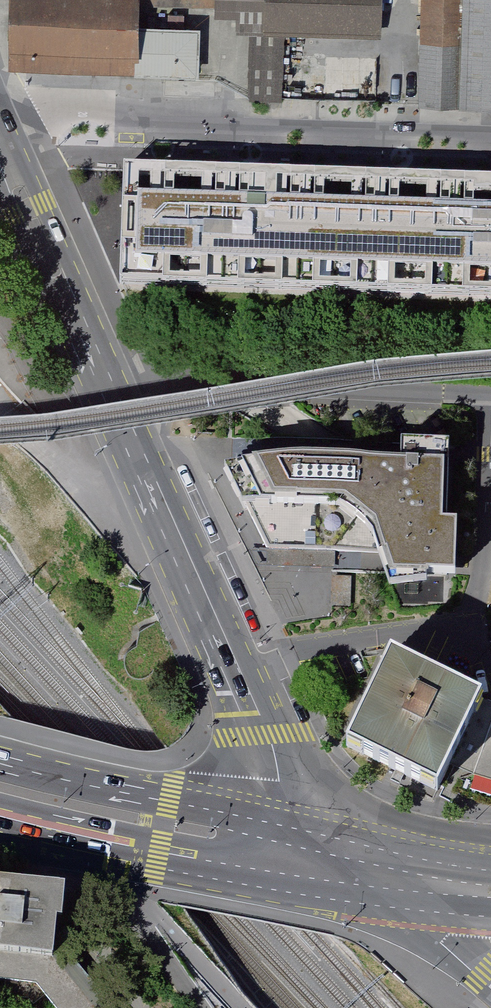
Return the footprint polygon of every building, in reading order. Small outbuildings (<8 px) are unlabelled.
[(138,0),(12,0),(9,71),(136,76),(137,27),(138,5),(138,0)] [(220,0),(138,0),(138,5),(220,8),(220,0)] [(220,8),(220,19),(239,19),(238,35),(252,36),(264,36),(265,0),(220,0),(220,8)] [(264,36),(286,36),(382,39),(383,0),(265,0),(264,36)] [(461,109),(464,0),(423,0),(420,108),(461,109)] [(461,109),(490,110),(490,0),(464,0),(461,109)] [(201,30),(137,27),(136,76),(199,78),(201,30)] [(264,36),(252,36),(250,102),(284,103),(285,100),(286,36),(264,36)] [(119,290),(490,303),(490,183),(123,171),(119,290)] [(259,457),(222,467),(266,548),(296,548),(310,549),(378,552),(381,561),(390,584),(426,579),(426,572),(455,574),(455,563),(456,520),(447,520),(448,447),(448,441),(401,439),(401,446),(401,456),(373,455),(350,450),(300,450),(259,457)] [(487,704),(392,659),(377,690),(346,751),(396,775),(440,796),(454,770),(487,704)] [(487,704),(454,770),(477,781),(490,785),(490,705),(487,704)] [(0,883),(0,960),(52,965),(52,959),(56,924),(62,924),(65,890),(0,883)] [(52,959),(52,965),(0,960),(0,989),(35,993),(48,1007),(107,1007),(77,972),(73,967),(63,961),(52,959)]
